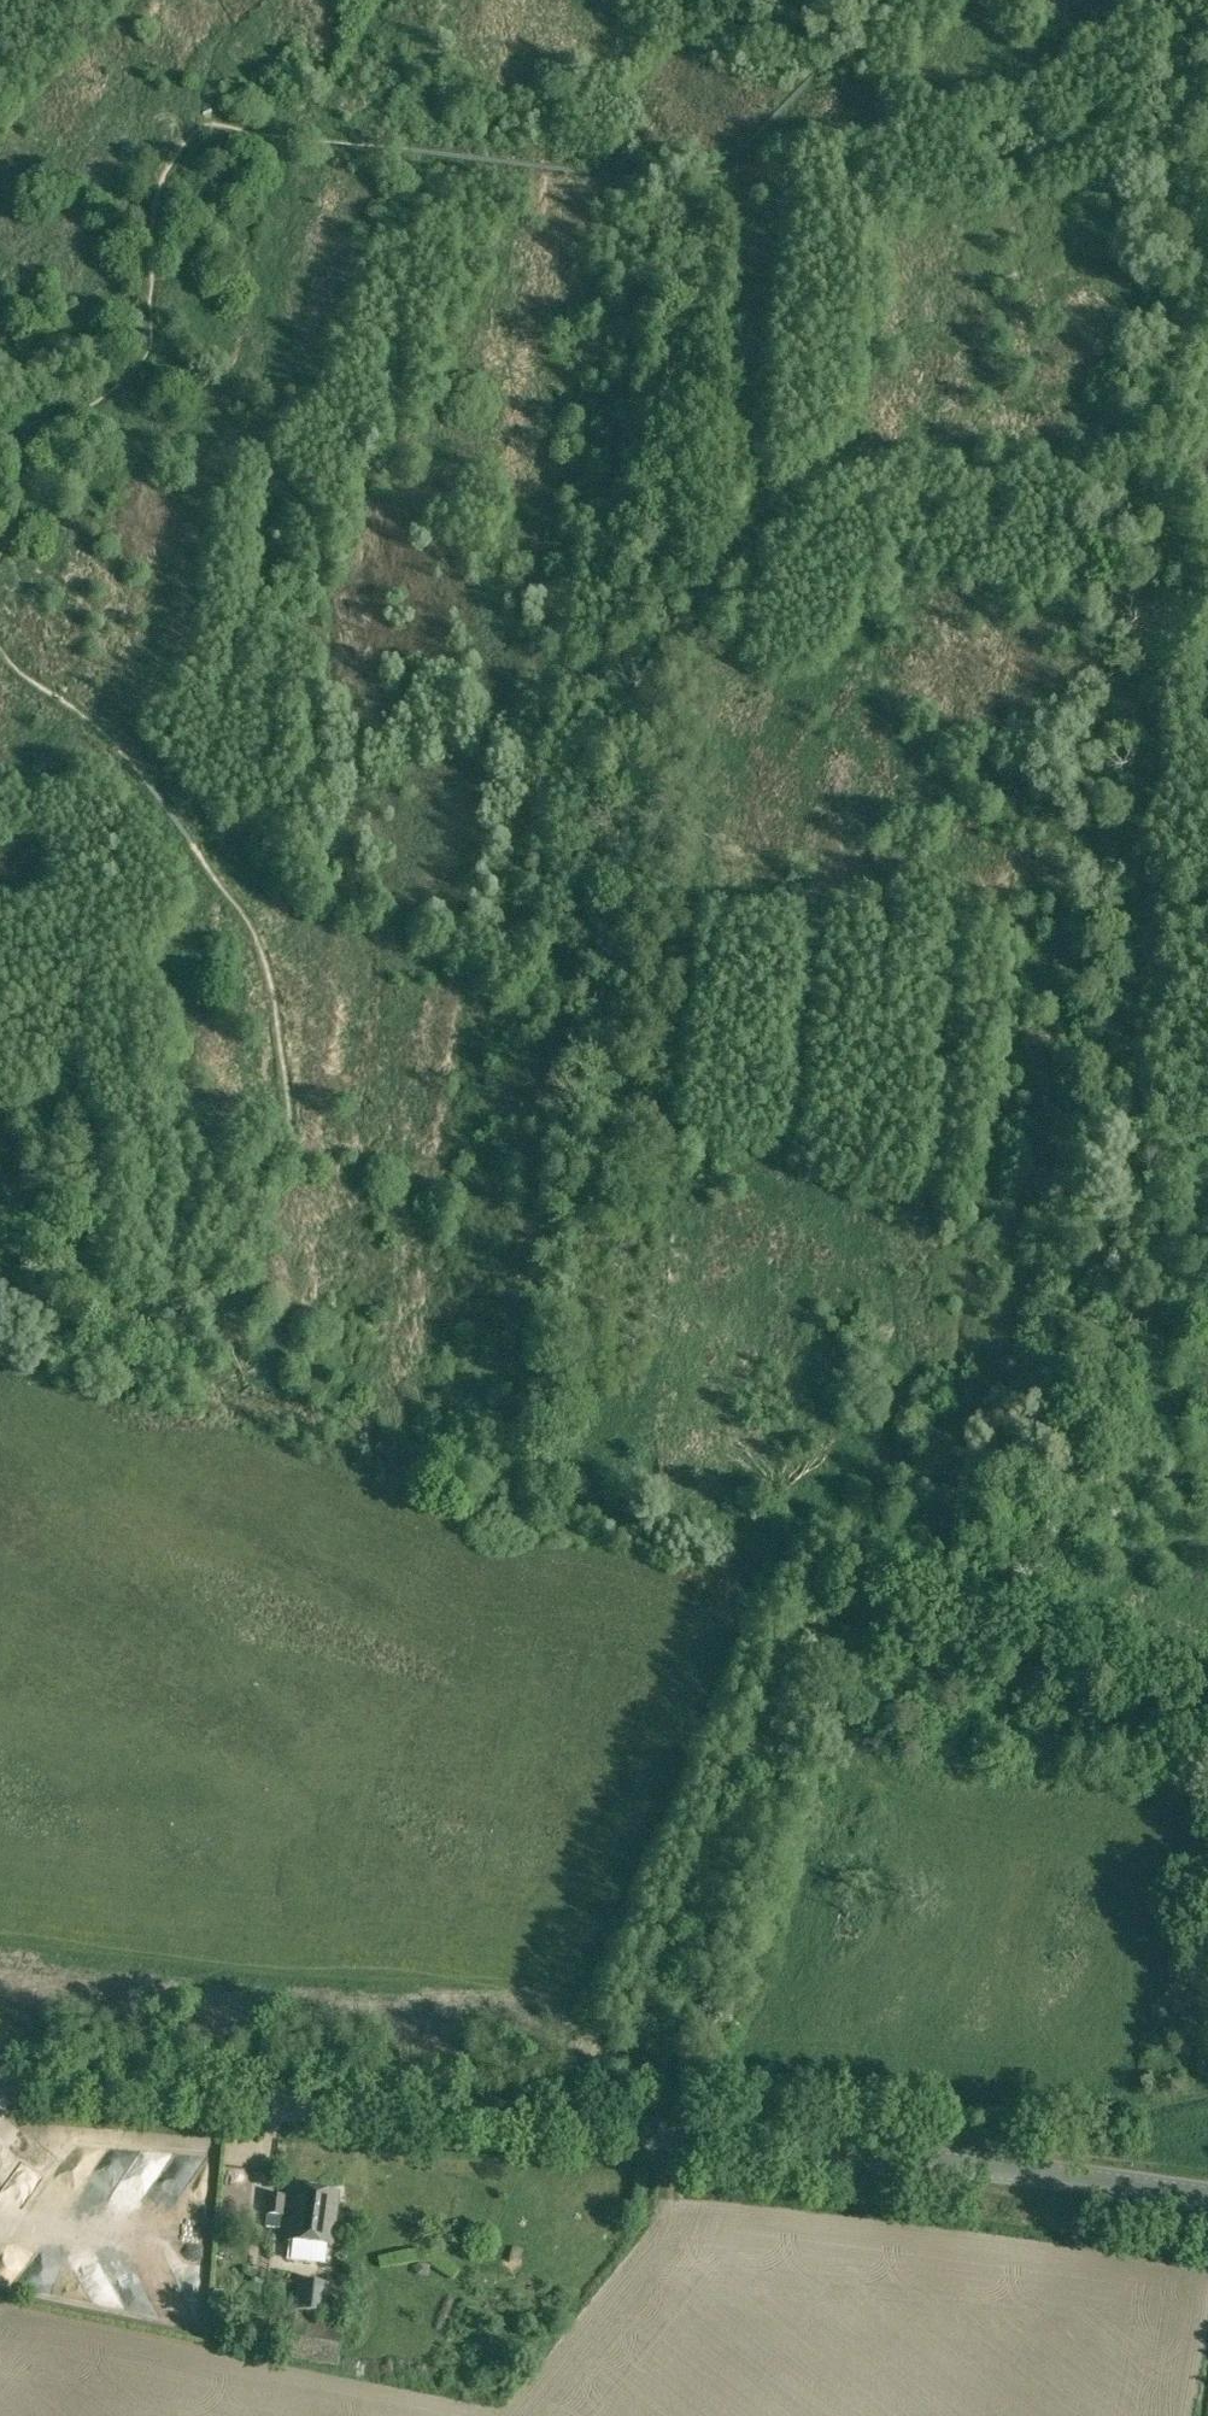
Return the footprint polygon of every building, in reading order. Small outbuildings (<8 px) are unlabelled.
[(84,2195),(120,2234),(123,2225),(134,2237),(142,2230),(164,2239),(178,2226),(212,2146),(192,2138),(184,2145),(159,2135),(136,2155),(118,2147),(95,2168),(84,2195)] [(294,2185),(291,2208),(289,2228),(288,2238),(346,2245),(349,2224),(336,2222),(340,2191),(326,2189),(324,2186),(312,2184),(309,2187),(294,2185)] [(283,2215),(284,2207),(286,2195),(269,2193),(266,2225),(280,2227),(281,2215),(283,2215)] [(106,2293),(122,2286),(117,2275),(125,2272),(109,2236),(85,2247),(106,2293)] [(326,2312),(327,2310),(330,2283),(330,2281),(299,2278),(295,2307),(326,2312)] [(330,2283),(327,2310),(341,2311),(344,2285),(330,2283)] [(338,2365),(343,2322),(295,2313),(287,2355),(338,2365)]
